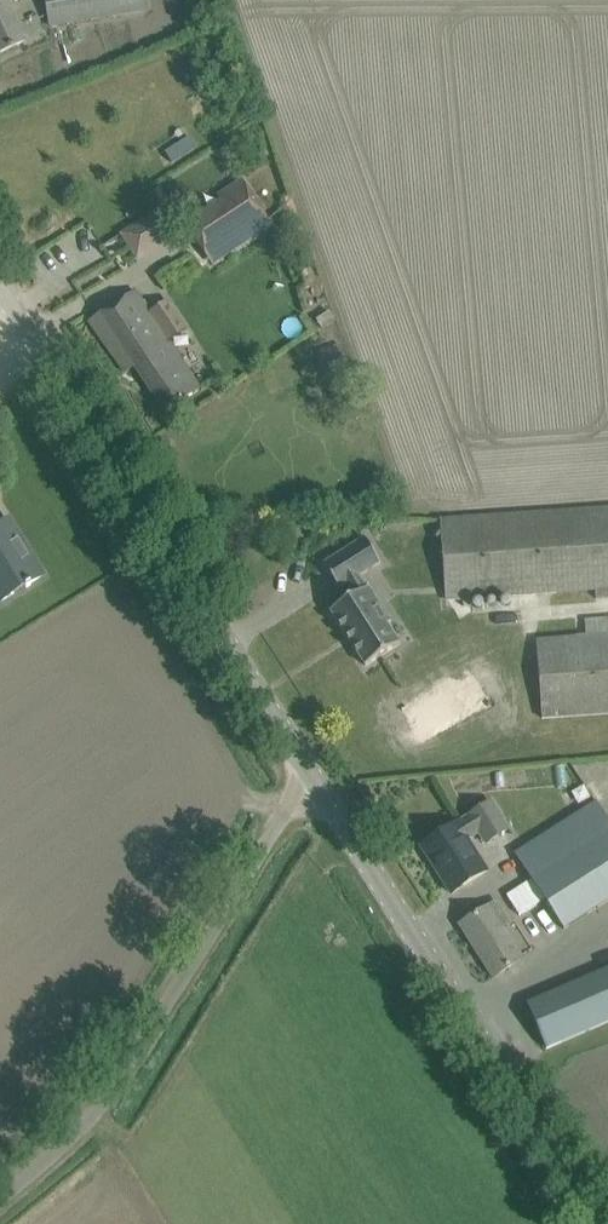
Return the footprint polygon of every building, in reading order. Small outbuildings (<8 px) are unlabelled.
[(13,0),(0,0),(0,53),(27,41),(9,2),(13,0)] [(144,0),(46,0),(50,25),(146,10),(144,0)] [(201,247),(208,257),(267,218),(242,180),(218,195),(221,201),(187,224),(201,247)] [(120,234),(137,261),(148,254),(131,227),(120,234)] [(89,322),(125,373),(134,367),(166,413),(201,389),(136,291),(109,308),(89,322)] [(442,521),(447,599),(596,588),(597,600),(607,599),(607,509),(442,521)] [(26,586),(27,588),(31,585),(31,583),(43,575),(43,574),(38,577),(17,544),(22,541),(10,521),(0,527),(0,602),(26,586)] [(359,576),(381,562),(365,538),(324,564),(339,588),(347,583),(355,596),(331,611),(366,666),(400,644),(388,624),(392,622),(369,587),(367,588),(359,576)] [(536,638),(542,717),(607,712),(607,633),(536,638)] [(398,707),(419,745),(493,704),(473,667),(398,707)] [(422,846),(452,893),(486,872),(467,842),(477,835),(485,846),(512,830),(493,801),(422,846)] [(599,801),(515,854),(532,880),(508,895),(520,915),(544,899),(563,929),(607,901),(607,815),(599,801)] [(461,925),(494,978),(523,959),(502,925),(508,921),(496,903),(461,925)] [(547,1049),(607,1023),(607,970),(528,1004),(547,1049)]
